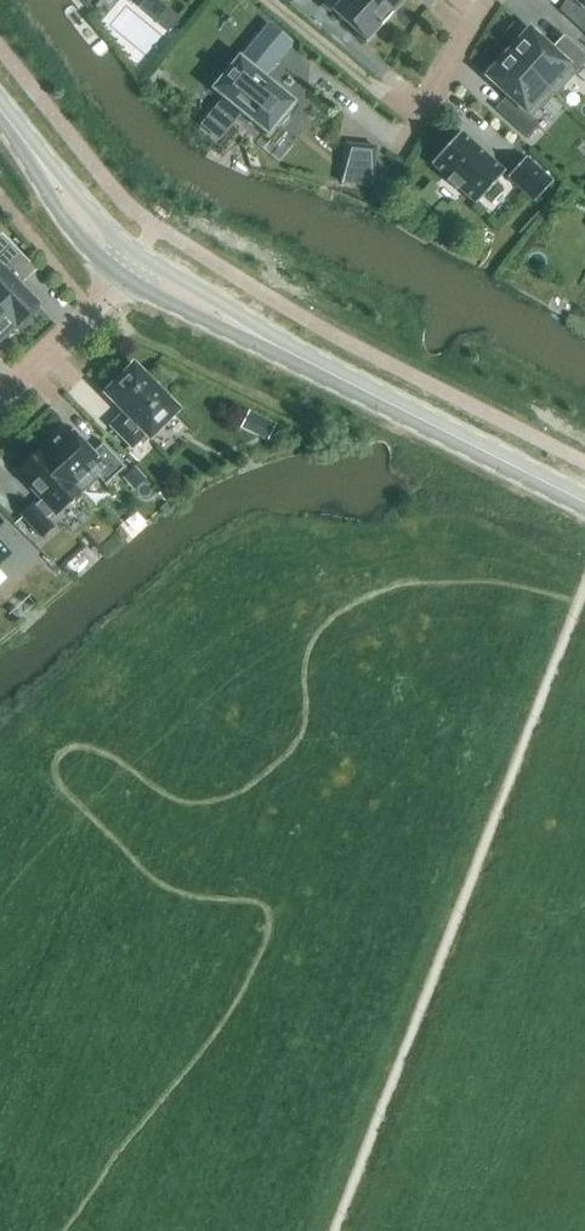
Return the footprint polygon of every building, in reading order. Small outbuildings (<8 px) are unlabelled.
[(129,11),(118,23),(149,55),(182,23),(159,0),(151,0),(134,16),(129,11)] [(386,21),(363,0),(342,0),(331,12),(365,43),(386,21)] [(386,21),(405,0),(363,0),(386,21)] [(576,2),(563,15),(584,35),(584,0),(574,0),(576,2)] [(238,57),(211,90),(223,100),(219,105),(236,119),(240,114),(268,136),(277,124),(278,125),(278,124),(285,116),(285,115),(295,103),(264,78),(293,44),(268,24),(240,58),(238,57)] [(507,54),(552,95),(555,97),(576,74),(529,31),(507,54)] [(507,54),(504,57),(501,54),(485,71),(489,74),(486,77),(514,103),(502,116),(527,139),(539,125),(531,118),(552,95),(507,54)] [(475,206),(485,195),(495,184),(505,173),(503,172),(462,134),(461,134),(461,133),(460,132),(430,165),(431,166),(432,166),(447,180),(446,182),(457,192),(458,190),(474,204),(474,205),(475,206)] [(374,193),(380,151),(350,147),(345,189),(374,193)] [(534,203),(553,182),(552,182),(551,182),(526,159),(527,158),(525,157),(507,178),(508,179),(533,202),(534,203)] [(27,263),(1,236),(0,238),(0,313),(15,328),(38,306),(11,279),(27,263)] [(15,328),(0,313),(0,342),(15,328)] [(177,411),(133,366),(105,395),(123,413),(110,427),(132,449),(146,436),(149,439),(177,411)] [(248,411),(243,423),(269,435),(275,424),(248,411)] [(41,450),(81,493),(97,478),(105,487),(124,469),(101,444),(91,453),(67,427),(41,450)] [(41,450),(16,473),(41,501),(34,507),(32,504),(20,516),(41,539),(53,527),(46,520),(53,514),(56,516),(81,493),(41,450)] [(135,467),(125,476),(136,489),(146,480),(135,467)] [(166,504),(160,510),(166,515),(172,509),(166,504)]
